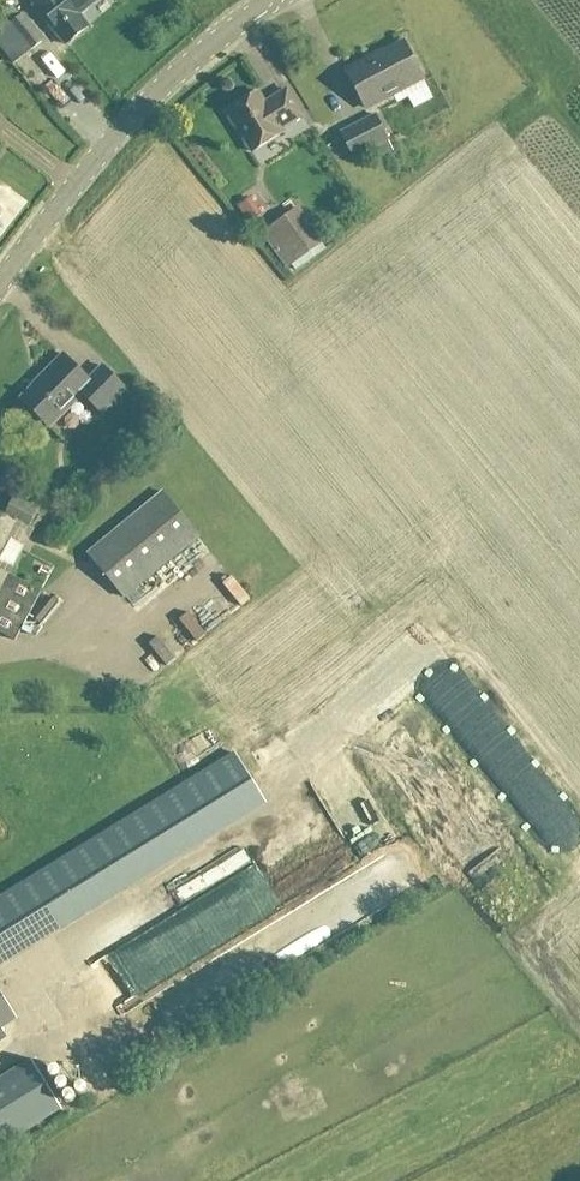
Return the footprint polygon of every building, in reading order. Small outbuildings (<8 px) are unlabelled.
[(79,15),(98,0),(30,0),(66,45),(88,27),(79,15)] [(31,52),(44,41),(23,15),(10,25),(31,52)] [(403,42),(376,56),(375,54),(346,70),(366,107),(422,77),(403,42)] [(257,91),(226,111),(251,152),(283,132),(280,128),(302,115),(286,89),(264,103),(257,91)] [(388,139),(375,114),(341,131),(354,157),(388,139)] [(21,204),(0,188),(0,231),(21,204)] [(309,224),(275,249),(288,267),(322,242),(309,224)] [(101,414),(125,390),(102,368),(88,381),(62,356),(42,376),(44,377),(20,401),(49,429),(82,396),(101,414)] [(124,599),(198,538),(161,493),(88,555),(124,599)] [(15,522),(0,515),(0,552),(15,522)] [(245,603),(254,595),(231,570),(222,578),(245,603)] [(15,642),(41,593),(0,571),(0,633),(15,642)] [(145,636),(162,664),(174,657),(157,629),(145,636)] [(162,850),(265,795),(241,749),(68,840),(83,868),(40,891),(53,915),(138,870),(147,887),(174,873),(162,850)] [(94,910),(71,917),(75,930),(98,923),(94,910)] [(137,972),(96,998),(104,1011),(157,979),(151,969),(179,951),(164,926),(124,951),(137,972)] [(16,1020),(0,994),(0,1029),(16,1020)] [(0,1080),(0,1148),(61,1111),(31,1061),(0,1080)] [(83,1113),(101,1110),(97,1095),(80,1099),(83,1113)]
